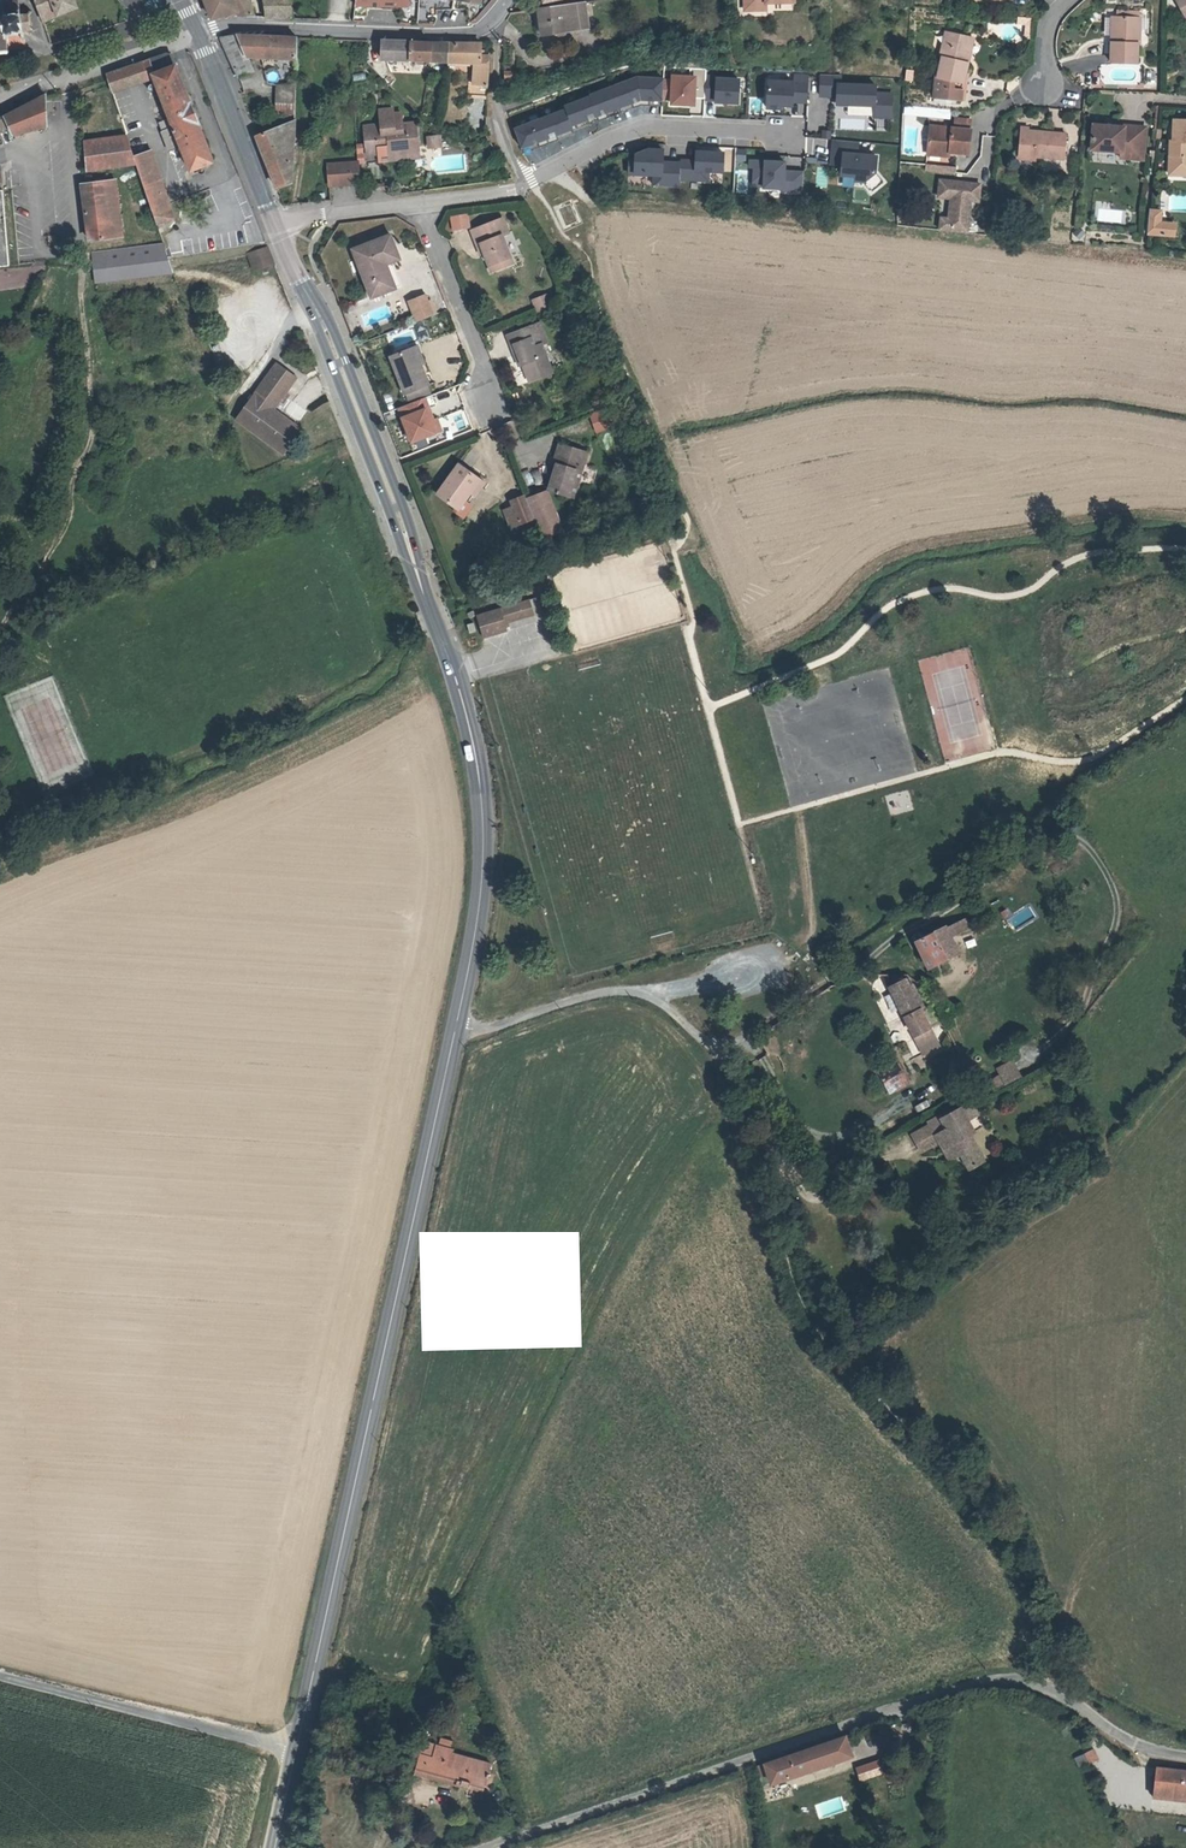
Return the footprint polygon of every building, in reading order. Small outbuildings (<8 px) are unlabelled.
[(9,53),(9,49),(27,47),(24,32),(32,29),(29,14),(21,14),(18,0),(12,0),(0,3),(0,55),(9,53)] [(42,24),(77,11),(74,0),(34,0),(42,24)] [(215,23),(240,14),(242,19),(256,19),(248,0),(205,0),(215,23)] [(278,20),(278,0),(267,0),(268,20),(278,20)] [(291,0),(278,0),(278,20),(296,22),(291,0)] [(354,6),(409,8),(409,0),(354,0),(354,6)] [(1177,4),(1185,20),(1185,0),(1183,0),(1177,4)] [(586,4),(539,11),(542,39),(590,32),(589,28),(592,27),(590,14),(587,15),(586,4)] [(1033,37),(1033,18),(1020,17),(1020,23),(1027,23),(1027,37),(1033,37)] [(1114,47),(1113,68),(1138,68),(1138,48),(1141,48),(1142,20),(1118,19),(1117,47),(1114,47)] [(934,95),(961,96),(963,79),(966,71),(969,60),(962,57),(970,33),(947,27),(938,52),(944,54),(938,71),(935,73),(934,95)] [(978,36),(970,33),(962,57),(969,60),(970,60),(978,36)] [(222,40),(240,80),(257,73),(251,61),(300,62),(301,40),(238,38),(222,40)] [(449,46),(384,43),(384,62),(448,65),(449,46)] [(449,46),(448,65),(482,66),(482,77),(489,77),(491,58),(483,58),(484,47),(449,46)] [(174,55),(135,68),(140,84),(157,79),(172,120),(176,129),(166,133),(164,133),(172,154),(184,150),(193,173),(216,164),(174,55)] [(108,77),(114,93),(140,84),(135,68),(108,77)] [(508,72),(507,79),(517,79),(517,70),(508,72)] [(971,72),(966,71),(963,79),(961,96),(968,96),(969,81),(971,72)] [(668,105),(694,105),(694,73),(668,73),(668,105)] [(298,102),(300,75),(291,75),(291,83),(281,82),(280,100),(298,102)] [(518,144),(648,99),(661,99),(660,75),(646,75),(510,121),(518,144)] [(711,102),(737,104),(739,76),(713,75),(711,102)] [(832,86),(832,77),(823,77),(822,98),(839,99),(839,107),(866,108),(865,119),(882,120),(883,96),(867,95),(867,88),(832,86)] [(807,106),(807,79),(764,79),(764,106),(807,106)] [(0,122),(0,133),(10,130),(13,138),(48,131),(48,98),(29,108),(12,117),(3,120),(0,122)] [(298,112),(298,102),(280,100),(279,111),(298,112)] [(381,109),(383,125),(364,127),(368,155),(380,154),(380,148),(390,147),(397,146),(398,153),(421,151),(418,121),(404,123),(403,112),(395,113),(395,108),(381,109)] [(956,117),(956,126),(972,126),(972,118),(956,117)] [(172,120),(164,123),(166,128),(165,128),(166,133),(176,129),(172,120)] [(259,140),(279,190),(294,184),(297,122),(259,140)] [(1175,122),(1174,143),(1171,142),(1171,156),(1177,157),(1177,173),(1185,173),(1185,122),(1175,122)] [(1130,152),(1129,158),(1144,159),(1147,127),(1125,124),(1125,126),(1094,124),(1092,149),(1121,152),(1130,152)] [(930,125),(930,149),(949,149),(971,150),(972,126),(956,126),(930,125)] [(1069,133),(1034,129),(1024,128),(1022,153),(1041,155),(1068,158),(1069,133)] [(136,159),(129,138),(84,142),(87,172),(138,168),(136,159)] [(813,138),(812,147),(826,148),(827,140),(813,138)] [(830,138),(829,164),(838,164),(837,185),(853,186),(853,180),(867,181),(867,189),(875,189),(877,152),(857,151),(858,140),(830,138)] [(443,139),(431,141),(431,150),(444,148),(443,139)] [(362,160),(364,144),(357,143),(355,160),(362,160)] [(422,158),(421,151),(398,153),(397,146),(390,147),(392,161),(422,158)] [(721,172),(722,149),(693,148),(692,159),(662,158),(662,148),(630,147),(630,174),(651,175),(650,186),(678,186),(678,180),(708,181),(709,172),(721,172)] [(929,160),(948,160),(949,149),(930,149),(929,160)] [(1022,153),(1021,160),(1039,162),(1041,155),(1022,153)] [(136,159),(138,168),(157,226),(165,224),(174,221),(170,208),(152,154),(136,159)] [(1171,156),(1170,176),(1185,176),(1185,173),(1177,173),(1177,157),(1171,156)] [(803,170),(785,169),(785,158),(750,157),(749,190),(803,191),(803,170)] [(361,163),(354,164),(355,184),(363,183),(361,163)] [(354,164),(330,165),(332,186),(355,184),(354,164)] [(945,219),(944,231),(972,234),(975,201),(982,202),(984,185),(944,181),(942,198),(958,199),(956,220),(945,219)] [(115,182),(82,186),(89,243),(121,240),(115,182)] [(9,269),(1,192),(0,192),(0,270),(9,269)] [(300,203),(301,209),(329,205),(329,199),(300,203)] [(1150,212),(1148,234),(1159,235),(1160,223),(1161,213),(1150,212)] [(466,214),(457,216),(459,229),(467,227),(466,214)] [(490,254),(494,266),(505,262),(507,268),(519,264),(508,235),(514,232),(508,218),(476,230),(481,245),(486,243),(490,254)] [(1160,223),(1159,235),(1173,237),(1175,225),(1160,223)] [(157,226),(160,235),(168,233),(165,224),(157,226)] [(1083,241),(1084,231),(1072,229),(1071,240),(1083,241)] [(392,237),(356,251),(375,300),(397,292),(391,278),(399,274),(395,263),(390,251),(396,248),(392,237)] [(485,256),(490,254),(486,243),(481,245),(485,256)] [(401,261),(396,248),(390,251),(395,263),(401,261)] [(276,269),(271,255),(270,251),(249,257),(256,274),(276,269)] [(497,272),(507,268),(505,262),(494,266),(497,272)] [(113,265),(92,267),(93,279),(114,277),(113,265)] [(405,289),(399,274),(391,278),(397,292),(405,289)] [(540,312),(553,307),(549,295),(535,300),(540,312)] [(418,325),(434,318),(427,299),(410,305),(418,325)] [(513,345),(517,356),(522,355),(525,364),(532,382),(557,373),(546,344),(537,347),(533,337),(513,345)] [(427,347),(417,350),(424,369),(428,368),(434,366),(427,347)] [(417,350),(394,359),(408,397),(409,397),(431,388),(435,387),(428,368),(424,369),(417,350)] [(521,365),(525,364),(522,355),(517,356),(521,365)] [(276,369),(234,425),(282,462),(302,437),(274,415),(281,406),(287,399),(297,385),(276,369)] [(431,388),(409,397),(412,404),(434,396),(431,388)] [(580,413),(591,409),(587,398),(576,402),(580,413)] [(291,402),(287,399),(281,406),(285,409),(291,402)] [(594,433),(604,430),(599,413),(590,415),(594,433)] [(499,429),(492,432),(494,438),(501,435),(499,429)] [(551,489),(570,495),(580,464),(583,465),(588,450),(561,442),(557,455),(561,457),(558,465),(551,489)] [(593,452),(588,450),(583,465),(580,464),(570,495),(578,498),(593,452)] [(461,467),(438,497),(459,513),(465,505),(482,483),(461,467)] [(477,502),(488,487),(482,483),(465,505),(468,508),(475,500),(477,502)] [(548,490),(526,499),(542,539),(564,531),(548,490)] [(527,503),(513,508),(515,514),(523,536),(538,531),(527,503)] [(515,514),(506,517),(515,540),(523,536),(515,514)] [(537,615),(532,600),(480,616),(487,638),(510,632),(507,624),(537,615)] [(477,623),(471,625),(473,633),(479,632),(477,623)] [(993,909),(974,921),(980,930),(999,918),(993,909)] [(952,924),(923,939),(937,966),(954,957),(953,956),(965,950),(957,935),(975,926),(971,918),(953,927),(952,924)] [(904,976),(893,981),(896,987),(911,1017),(924,1044),(942,1035),(913,978),(906,982),(904,976)] [(911,1017),(891,1027),(900,1045),(920,1035),(911,1017)] [(904,1058),(883,1069),(895,1093),(917,1082),(904,1058)] [(1000,1088),(1025,1073),(1016,1059),(998,1070),(1002,1075),(994,1079),(1000,1088)] [(983,1108),(972,1113),(977,1123),(988,1118),(983,1108)] [(965,1155),(973,1171),(987,1164),(984,1157),(987,1155),(974,1131),(979,1128),(977,1123),(972,1113),(971,1110),(949,1122),(947,1119),(936,1125),(937,1128),(918,1137),(925,1153),(945,1143),(953,1161),(965,1155)] [(844,1738),(757,1768),(759,1781),(766,1778),(770,1787),(851,1759),(844,1738)] [(412,1769),(479,1791),(488,1767),(447,1754),(448,1750),(433,1744),(428,1759),(417,1755),(412,1769)] [(1073,1757),(1078,1768),(1099,1759),(1094,1748),(1073,1757)] [(879,1774),(877,1764),(857,1770),(860,1780),(879,1774)] [(1185,1803),(1185,1770),(1156,1768),(1154,1801),(1185,1803)]
